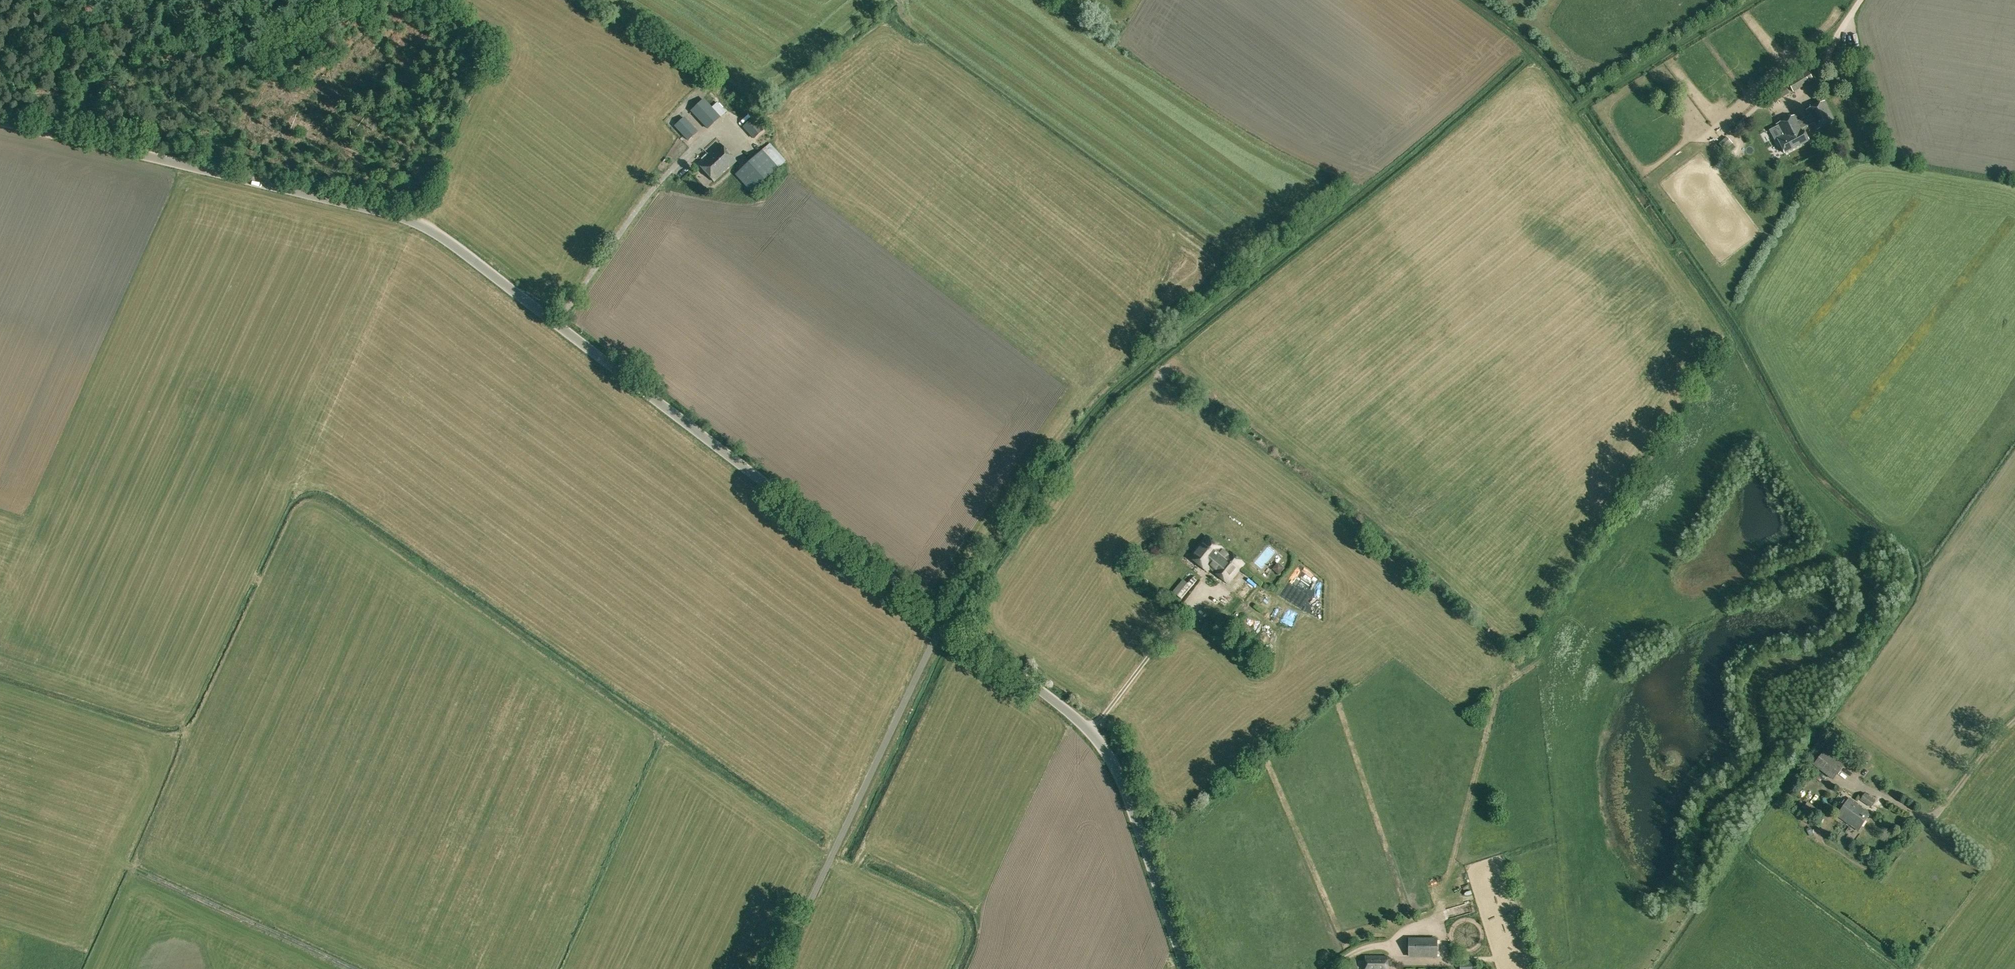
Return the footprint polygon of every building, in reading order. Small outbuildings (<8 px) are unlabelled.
[(1788,82),(1793,92),(1813,80),(1808,70),(1788,82)] [(690,111),(707,129),(726,111),(717,101),(711,107),(703,98),(690,111)] [(1806,109),(1808,116),(1812,124),(1816,130),(1835,121),(1825,100),(1806,109)] [(1812,124),(1808,116),(1799,121),(1796,115),(1777,124),(1783,136),(1778,139),(1785,153),(1809,141),(1804,130),(1804,131),(1802,128),(1812,124)] [(674,125),(688,140),(698,131),(684,116),(674,125)] [(752,118),(743,126),(755,140),(764,132),(752,118)] [(1718,143),(1724,150),(1732,143),(1726,137),(1718,143)] [(735,174),(751,192),(786,160),(765,138),(755,147),(759,152),(735,174)] [(698,163),(714,181),(736,161),(719,143),(708,154),(707,153),(701,158),(702,159),(698,163)] [(1213,571),(1228,583),(1239,570),(1220,554),(1224,550),(1206,536),(1190,557),(1207,571),(1216,560),(1220,564),(1213,571)] [(1268,572),(1278,554),(1270,549),(1259,567),(1268,572)] [(1278,563),(1272,569),(1279,575),(1285,568),(1278,563)] [(1245,601),(1261,586),(1254,579),(1238,594),(1245,601)] [(1269,609),(1277,601),(1268,590),(1259,598),(1269,609)] [(1813,765),(1833,780),(1844,765),(1835,758),(1841,750),(1835,745),(1828,754),(1824,750),(1813,765)] [(1791,797),(1792,795),(1789,792),(1788,794),(1787,794),(1784,797),(1788,801),(1791,797)] [(1860,800),(1871,807),(1876,800),(1865,793),(1860,800)] [(1837,816),(1858,830),(1870,813),(1850,798),(1837,816)] [(1449,908),(1451,917),(1462,914),(1460,906),(1449,908)] [(1409,958),(1438,958),(1438,938),(1409,937),(1409,958)] [(1388,955),(1365,955),(1365,968),(1388,968),(1388,955)]
